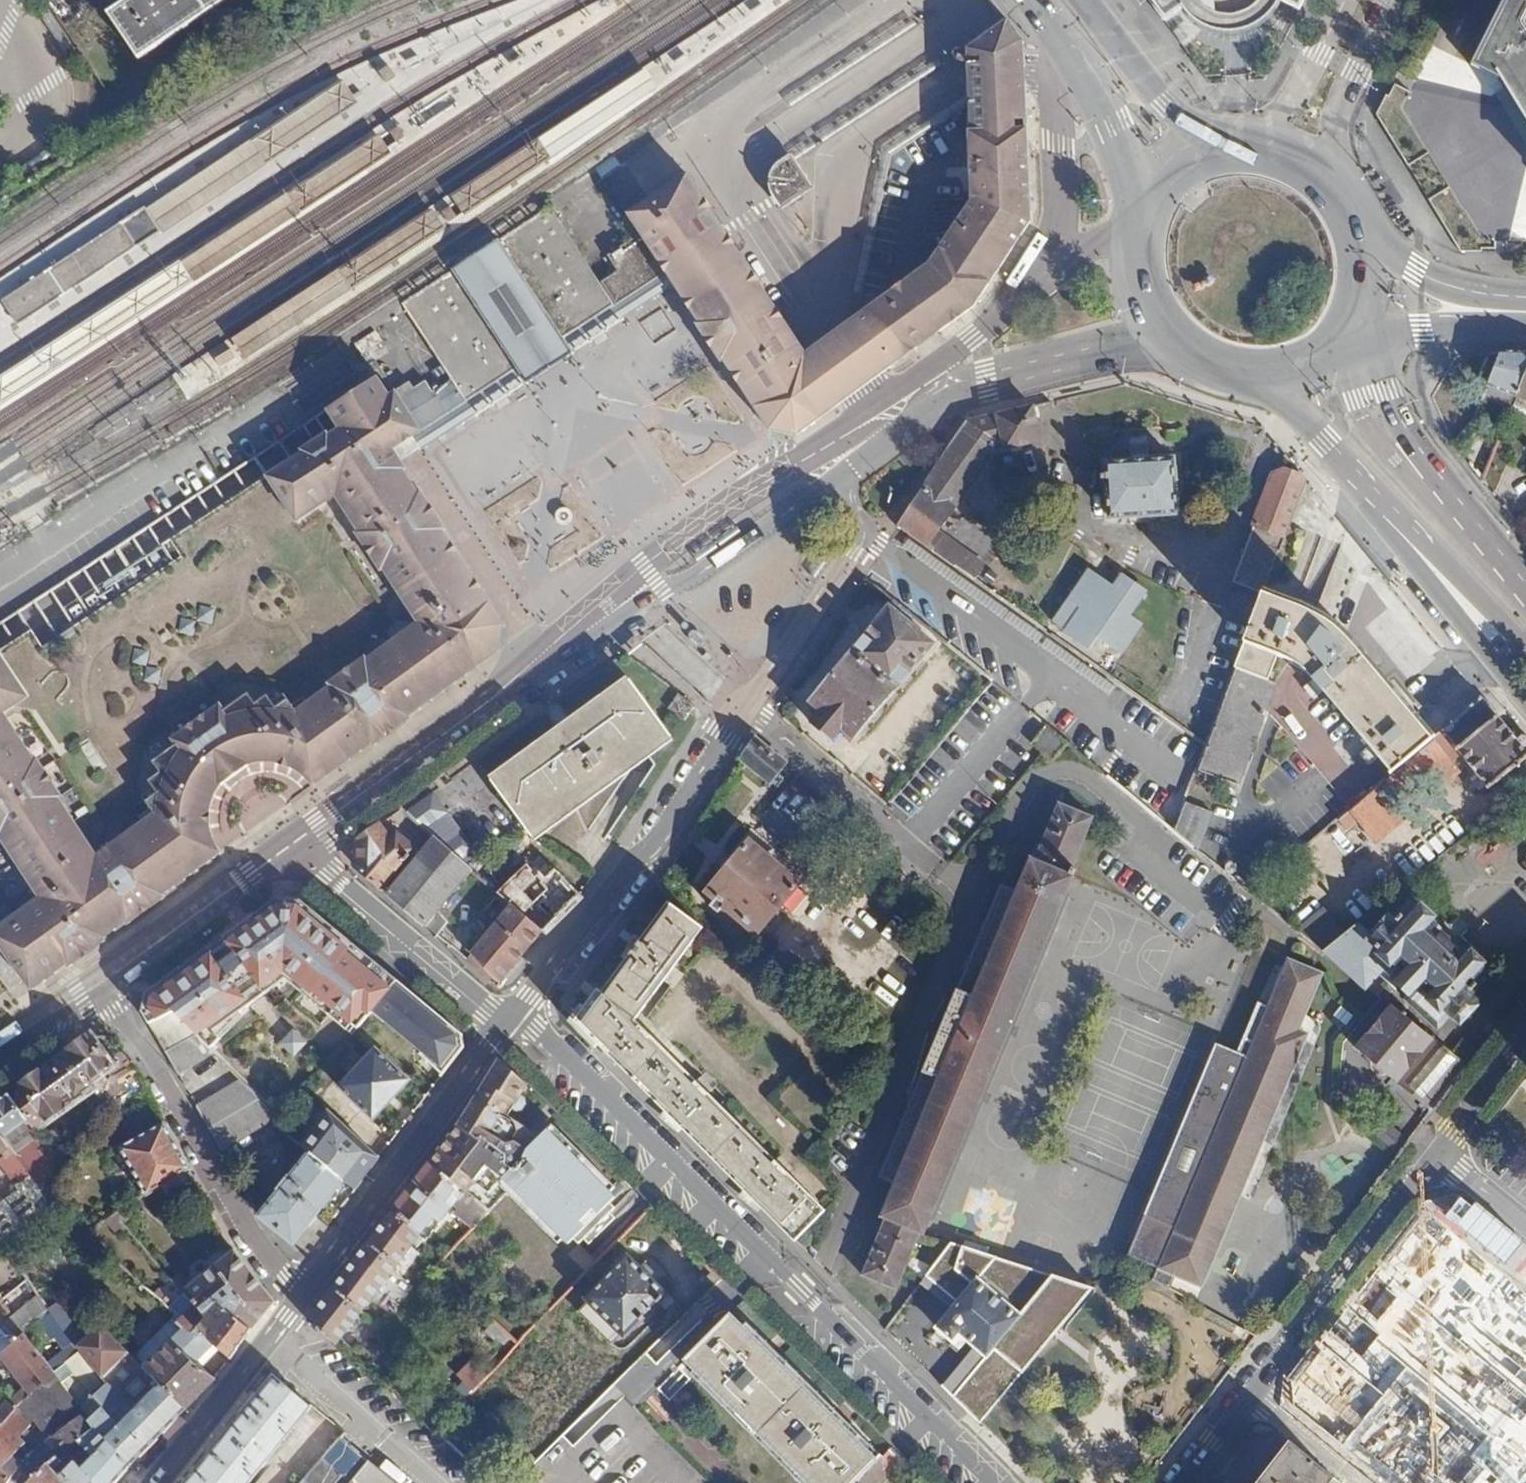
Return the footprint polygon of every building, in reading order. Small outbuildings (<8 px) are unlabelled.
[(108,13),(137,58),(224,0),(128,0),(108,13)] [(1175,25),(1177,29),(1201,16),(1209,23),(1224,31),(1240,37),(1263,37),(1276,32),(1290,17),(1297,5),(1312,19),(1312,18),(1321,0),(1156,0),(1175,25)] [(1484,87),(1496,93),(1509,100),(1510,98),(1513,100),(1525,123),(1525,5),(1484,87)] [(644,199),(621,215),(632,231),(662,275),(669,285),(763,426),(777,429),(790,432),(827,406),(836,400),(865,379),(934,330),(935,329),(1025,216),(1018,70),(1017,44),(998,17),(988,25),(959,45),(961,76),(962,108),(966,212),(922,264),(908,275),(859,311),(833,328),(799,351),(723,235),(719,229),(684,175),(683,174),(644,199)] [(542,163),(661,85),(650,68),(531,145),(542,163)] [(162,228),(360,102),(344,81),(344,80),(148,208),(162,228)] [(393,155),(385,142),(382,137),(291,193),(302,211),(393,155)] [(467,213),(541,163),(529,147),(456,196),(467,213)] [(812,175),(797,154),(779,167),(775,183),(777,193),(792,213),(812,200),(806,192),(811,185),(807,178),(812,175)] [(300,213),(293,202),(287,193),(182,261),(196,281),(300,213)] [(395,299),(461,399),(481,386),(510,366),(540,346),(541,346),(559,333),(563,331),(581,319),(606,303),(589,277),(540,203),(483,241),(473,247),(464,254),(395,299)] [(162,228),(148,208),(146,205),(2,300),(20,327),(164,233),(162,228)] [(589,277),(606,303),(611,310),(618,320),(669,285),(662,275),(632,231),(599,252),(607,266),(589,277)] [(187,273),(182,265),(0,376),(0,404),(195,285),(187,273)] [(618,320),(606,303),(581,319),(563,331),(559,333),(571,351),(618,320)] [(651,345),(680,333),(669,307),(641,318),(651,345)] [(510,366),(522,383),(571,351),(559,333),(540,346),(510,366)] [(1498,350),(1496,354),(1480,398),(1507,408),(1512,395),(1525,363),(1525,351),(1498,350)] [(1512,395),(1525,400),(1525,363),(1512,395)] [(411,456),(473,415),(522,383),(510,366),(481,386),(461,399),(410,433),(368,461),(367,471),(375,484),(372,486),(388,507),(393,503),(409,507),(486,627),(482,643),(301,776),(312,785),(404,717),(403,716),(495,647),(496,639),(499,621),(438,530),(441,528),(415,489),(413,490),(397,466),(397,461),(411,456)] [(35,897),(11,915),(0,923),(0,929),(30,972),(99,922),(210,843),(209,842),(208,832),(207,823),(204,809),(210,793),(214,785),(218,781),(214,775),(226,765),(235,758),(241,765),(248,763),(269,763),(280,763),(284,766),(291,770),(301,776),(482,643),(486,627),(409,507),(393,503),(388,507),(372,486),(375,484),(367,471),(368,461),(410,433),(386,398),(373,379),(325,412),(335,427),(273,467),(262,475),(292,520),(330,494),(406,606),(407,605),(414,613),(412,628),(403,634),(399,629),(363,656),(361,653),(324,680),(326,682),(303,700),(299,695),(288,703),(283,696),(272,704),(263,692),(251,701),(243,691),(221,708),(216,703),(169,738),(172,743),(149,760),(157,772),(134,789),(150,811),(93,853),(55,796),(58,794),(52,787),(0,711),(23,696),(5,668),(0,661),(0,843),(35,897)] [(970,415),(898,524),(926,544),(973,577),(982,564),(935,531),(995,439),(1002,438),(1003,445),(1040,437),(1033,402),(970,415)] [(663,453),(630,471),(650,508),(683,489),(663,453)] [(1130,460),(1104,462),(1108,517),(1175,512),(1173,488),(1173,482),(1171,457),(1130,460)] [(1232,582),(1262,588),(1289,524),(1307,477),(1284,466),(1271,471),(1232,582)] [(583,553),(553,570),(562,587),(593,570),(583,553)] [(1109,587),(1084,569),(1081,573),(1067,594),(1080,603),(1062,628),(1085,644),(1093,632),(1119,650),(1137,625),(1125,616),(1142,592),(1124,579),(1118,574),(1109,587)] [(1253,611),(1234,664),(1267,678),(1271,669),(1265,666),(1272,649),(1289,656),(1299,665),(1311,676),(1328,695),(1384,762),(1391,771),(1430,737),(1423,728),(1394,694),(1376,671),(1350,642),(1340,632),(1332,624),(1319,616),(1309,608),(1300,602),(1282,596),(1262,588),(1253,611)] [(892,601),(809,699),(819,708),(809,720),(831,738),(840,727),(852,737),(933,642),(921,634),(926,627),(896,605),(892,601)] [(0,647),(0,661),(5,668),(37,647),(24,631),(0,647)] [(1271,679),(1267,678),(1234,664),(1205,742),(1196,767),(1233,781),(1262,705),(1271,679)] [(559,729),(490,779),(531,835),(573,805),(577,803),(642,754),(669,734),(628,678),(571,720),(566,724),(559,729)] [(675,692),(664,705),(680,717),(691,704),(675,692)] [(1441,727),(1486,784),(1523,755),(1521,751),(1525,745),(1525,741),(1517,731),(1508,738),(1502,728),(1499,724),(1490,712),(1491,708),(1486,701),(1480,700),(1476,697),(1441,727)] [(752,740),(740,758),(767,780),(768,779),(774,772),(780,763),(752,740)] [(1419,809),(1389,777),(1346,816),(1375,848),(1419,809)] [(433,795),(411,808),(426,833),(449,820),(433,795)] [(1091,813),(1056,798),(1032,856),(1026,853),(1013,886),(999,880),(876,1177),(892,1183),(878,1217),(882,1219),(881,1223),(877,1232),(860,1274),(895,1288),(918,1231),(923,1232),(1074,866),(1069,864),(1091,813)] [(1183,802),(1173,827),(1197,847),(1210,812),(1183,802)] [(380,824),(357,841),(358,862),(383,885),(415,850),(400,836),(393,841),(380,824)] [(438,838),(414,865),(422,871),(433,878),(421,893),(439,908),(471,868),(438,838)] [(0,929),(0,951),(28,990),(217,854),(210,843),(99,922),(30,972),(0,929)] [(719,876),(707,889),(725,905),(721,910),(748,934),(752,930),(754,932),(755,932),(795,886),(780,872),(761,854),(749,844),(735,859),(719,876)] [(529,900),(518,910),(540,929),(577,891),(573,889),(560,875),(553,867),(540,879),(525,863),(508,878),(529,900)] [(414,865),(391,891),(427,923),(439,908),(421,893),(412,885),(422,871),(414,865)] [(1356,923),(1323,950),(1356,977),(1372,958),(1412,994),(1408,999),(1437,1026),(1454,1007),(1456,1009),(1470,994),(1468,992),(1485,973),(1493,963),(1419,894),(1409,904),(1387,928),(1385,926),(1373,939),(1356,923)] [(142,1012),(153,1028),(176,1013),(212,1049),(244,1017),(240,1013),(277,977),(350,1037),(367,1018),(379,1027),(380,1026),(420,1056),(418,1057),(441,1075),(462,1048),(460,1035),(299,903),(276,901),(219,943),(213,947),(146,994),(142,1012)] [(595,988),(573,1019),(636,1082),(688,1134),(751,1198),(790,1237),(819,1207),(790,1177),(631,1019),(698,925),(665,902),(637,940),(633,947),(600,992),(595,988)] [(511,904),(465,957),(483,973),(495,983),(525,946),(540,929),(518,910),(511,904)] [(1300,930),(1322,950),(1337,935),(1314,914),(1300,930)] [(1153,1193),(1127,1251),(1157,1264),(1151,1279),(1196,1299),(1308,1032),(1300,1027),(1322,973),(1288,958),(1268,1007),(1258,1002),(1238,1050),(1217,1041),(1153,1193)] [(1392,1006),(1355,1050),(1427,1111),(1463,1065),(1434,1040),(1392,1006)] [(150,1030),(177,1077),(217,1054),(212,1049),(176,1013),(153,1028),(150,1030)] [(293,1057),(308,1044),(295,1029),(280,1042),(293,1057)] [(1439,1034),(1434,1040),(1463,1065),(1474,1050),(1459,1039),(1454,1046),(1439,1034)] [(90,1038),(52,1065),(76,1099),(79,1102),(89,1095),(97,1107),(113,1080),(133,1068),(124,1053),(106,1063),(90,1038)] [(336,1064),(349,1075),(366,1057),(353,1045),(336,1064)] [(565,1234),(575,1245),(611,1210),(607,1206),(606,1205),(602,1201),(614,1189),(551,1126),(539,1138),(528,1130),(502,1113),(508,1104),(515,1109),(523,1100),(518,1096),(523,1090),(527,1085),(499,1062),(465,1116),(460,1125),(454,1133),(432,1161),(428,1165),(487,1215),(508,1193),(555,1245),(565,1234)] [(402,1082),(380,1063),(348,1102),(370,1122),(402,1082)] [(52,1065),(9,1097),(32,1129),(46,1119),(49,1119),(76,1099),(52,1065)] [(146,1092),(133,1068),(113,1080),(97,1107),(113,1113),(146,1092)] [(242,1080),(196,1109),(222,1153),(277,1121),(269,1107),(242,1080)] [(0,1103),(0,1138),(44,1198),(62,1168),(32,1129),(9,1097),(0,1103)] [(377,1159),(329,1114),(327,1117),(322,1113),(309,1129),(314,1133),(301,1149),(311,1157),(342,1183),(352,1192),(377,1159)] [(164,1126),(121,1151),(145,1193),(158,1187),(188,1170),(164,1126)] [(3,1154),(9,1161),(3,1165),(3,1171),(11,1181),(17,1182),(21,1180),(25,1185),(19,1188),(23,1193),(15,1199),(29,1217),(14,1230),(21,1239),(45,1219),(38,1209),(44,1198),(0,1138),(0,1156),(3,1154)] [(311,1157),(259,1218),(291,1244),(317,1214),(342,1183),(311,1157)] [(487,1215),(428,1165),(410,1187),(390,1211),(396,1217),(394,1236),(408,1249),(410,1251),(420,1240),(423,1242),(451,1205),(457,1211),(454,1214),(472,1230),(487,1215)] [(200,1192),(188,1170),(158,1187),(170,1209),(200,1192)] [(126,1207),(116,1214),(123,1222),(132,1215),(126,1207)] [(1294,1407),(1388,1482),(1436,1482),(1442,1475),(1452,1482),(1525,1482),(1525,1297),(1521,1293),(1482,1261),(1443,1227),(1422,1209),(1313,1350),(1329,1364),(1324,1371),(1294,1407)] [(396,1217),(390,1211),(332,1287),(361,1313),(408,1249),(394,1236),(396,1217)] [(950,1243),(920,1281),(925,1284),(958,1304),(937,1330),(942,1333),(953,1342),(952,1343),(960,1350),(968,1341),(980,1351),(959,1378),(956,1375),(944,1389),(980,1425),(1090,1290),(950,1243)] [(181,1275),(174,1281),(202,1312),(212,1296),(252,1330),(274,1303),(234,1252),(191,1286),(181,1275)] [(664,1294),(626,1257),(585,1299),(588,1302),(577,1313),(610,1345),(621,1333),(623,1336),(664,1294)] [(361,1313),(332,1287),(307,1321),(336,1346),(361,1313)] [(212,1296),(202,1312),(208,1319),(200,1328),(167,1294),(162,1300),(180,1318),(189,1328),(214,1347),(231,1358),(252,1330),(212,1296)] [(874,1462),(847,1434),(774,1361),(729,1316),(685,1360),(808,1482),(854,1482),(874,1462)] [(197,1364),(214,1347),(189,1328),(180,1318),(175,1322),(186,1333),(147,1369),(185,1408),(213,1381),(197,1364)] [(76,1347),(80,1352),(88,1363),(105,1381),(147,1369),(102,1325),(76,1347)] [(53,1375),(24,1336),(0,1360),(28,1392),(9,1407),(0,1418),(0,1431),(53,1375)] [(66,1363),(90,1396),(106,1385),(88,1363),(80,1352),(66,1363)] [(462,1381),(474,1391),(488,1376),(473,1361),(457,1376),(462,1381)] [(131,1464),(185,1408),(147,1369),(136,1382),(143,1389),(131,1399),(138,1409),(131,1415),(106,1385),(90,1396),(101,1412),(116,1432),(109,1439),(131,1464)] [(73,1457),(94,1429),(89,1422),(84,1415),(49,1440),(24,1464),(15,1453),(26,1443),(21,1438),(37,1422),(45,1430),(76,1405),(53,1375),(0,1431),(0,1482),(7,1482),(12,1479),(17,1482),(94,1482),(73,1457)] [(310,1406),(272,1375),(250,1402),(187,1482),(249,1482),(310,1406)] [(474,1391),(462,1381),(449,1393),(461,1404),(474,1391)] [(131,1464),(109,1439),(116,1432),(101,1412),(89,1422),(94,1429),(73,1457),(94,1482),(113,1482),(131,1464)] [(366,1463),(340,1438),(297,1482),(348,1482),(366,1463)] [(1332,1478),(1288,1441),(1256,1482),(1328,1482),(1332,1478)] [(854,1482),(878,1482),(901,1460),(888,1447),(874,1462),(854,1482)] [(366,1463),(348,1482),(389,1482),(366,1463)]
